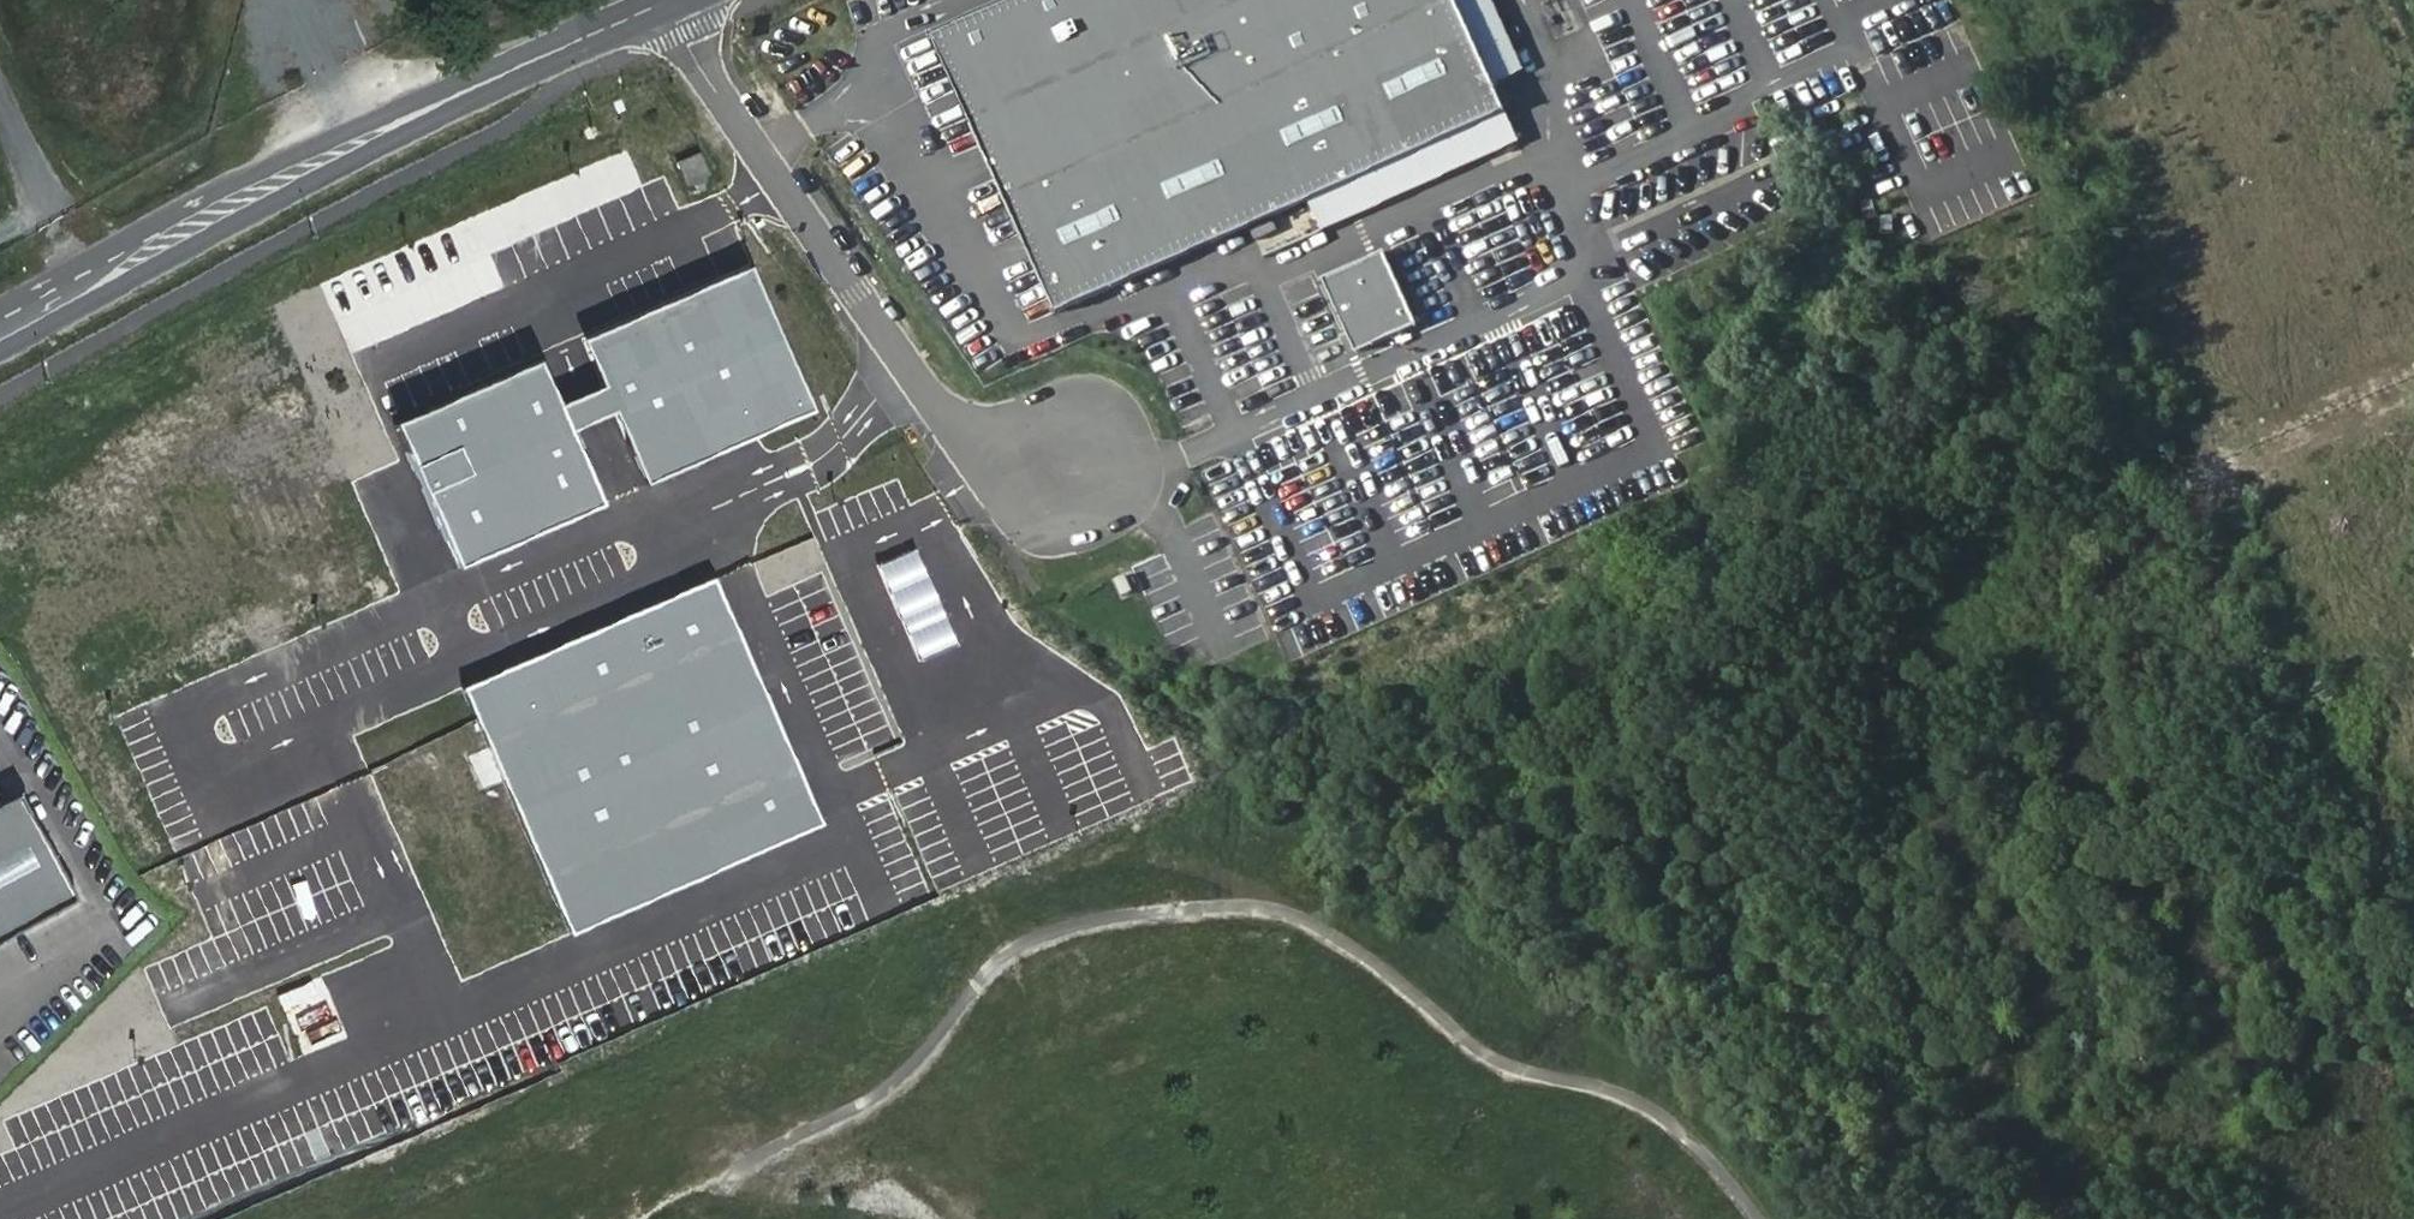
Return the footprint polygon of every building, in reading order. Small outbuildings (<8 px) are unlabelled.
[(937,35),(1060,309),(1506,111),(1457,0),(1015,0),(937,35)] [(678,163),(690,185),(708,176),(697,153),(678,163)] [(1387,253),(1326,281),(1361,355),(1421,327),(1387,253)] [(551,369),(405,431),(464,570),(608,508),(581,444),(625,425),(649,482),(812,413),(755,280),(591,350),(609,393),(569,411),(551,369)] [(710,582),(465,686),(568,926),(813,821),(710,582)] [(73,905),(15,798),(0,807),(0,947),(73,905)]
